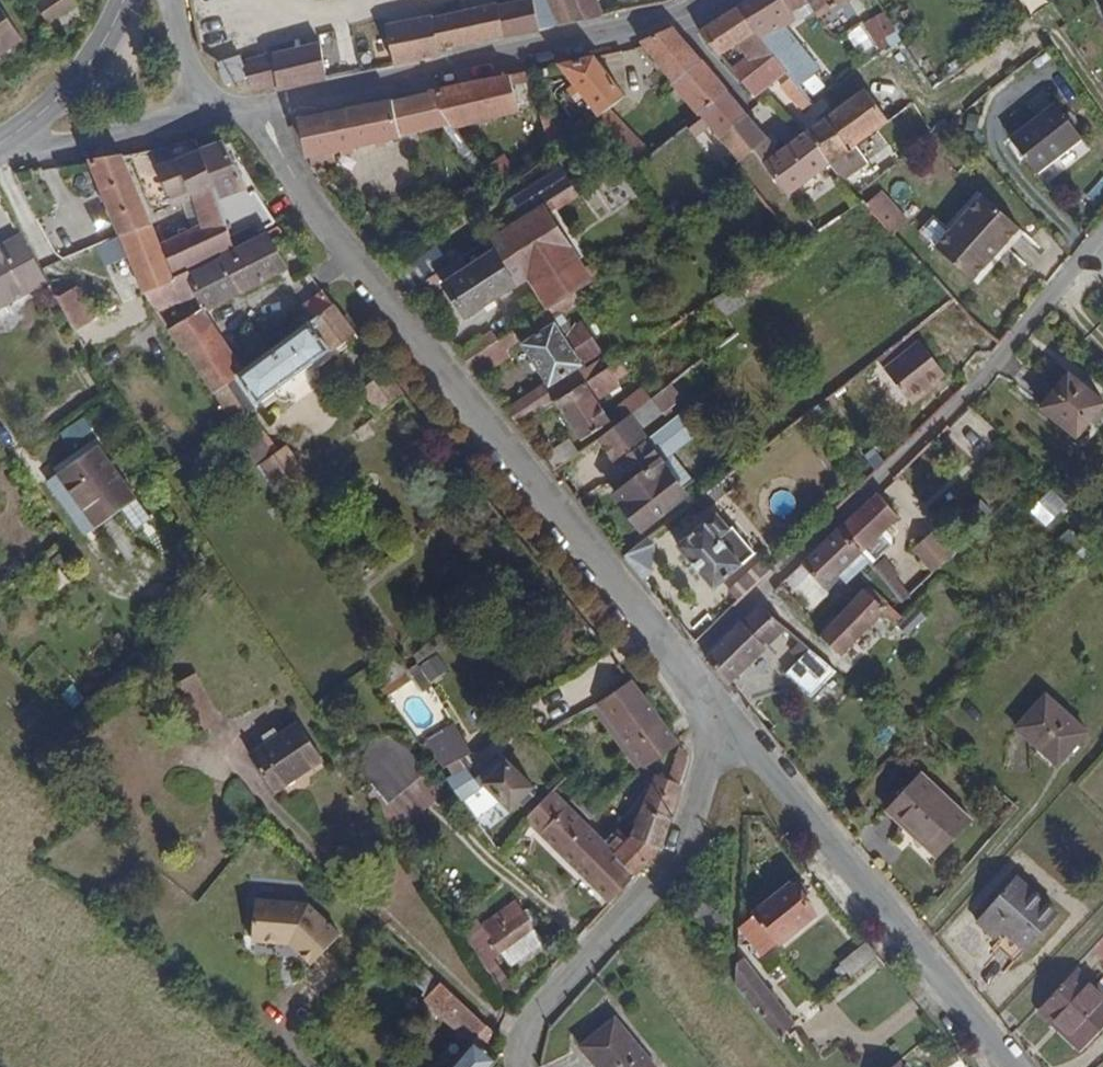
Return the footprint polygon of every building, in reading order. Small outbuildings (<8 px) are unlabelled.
[(530,0),(518,0),(495,5),(501,39),(536,32),(530,0)] [(573,0),(530,0),(536,32),(583,22),(573,0)] [(593,0),(573,0),(583,22),(600,17),(593,0)] [(781,0),(749,0),(735,9),(755,33),(789,11),(781,0)] [(789,11),(806,0),(781,0),(789,11)] [(820,16),(844,0),(809,0),(820,16)] [(501,39),(495,5),(433,18),(433,15),(386,26),(392,65),(440,56),(439,53),(501,39)] [(764,44),(755,33),(735,9),(696,34),(718,57),(743,40),(755,53),(764,44)] [(0,11),(0,53),(19,41),(0,11)] [(839,107),(799,53),(789,39),(802,31),(789,11),(755,33),(764,44),(774,57),(787,73),(793,80),(824,119),(839,107)] [(900,38),(884,12),(863,25),(879,50),(900,38)] [(879,50),(863,25),(861,21),(846,30),(864,60),(879,50)] [(698,60),(670,29),(639,42),(673,82),(698,60)] [(327,80),(321,41),(241,60),(246,78),(251,92),(278,86),(279,90),(327,80)] [(741,83),(774,57),(764,44),(755,53),(734,74),(741,83)] [(246,78),(241,60),(240,56),(216,64),(223,85),(246,78)] [(612,82),(593,57),(558,65),(576,88),(580,94),(599,117),(609,110),(624,99),(612,82)] [(780,78),(787,73),(774,57),(741,83),(752,96),(780,78)] [(726,93),(698,60),(673,82),(700,114),(726,93)] [(914,104),(890,70),(865,89),(890,122),(914,104)] [(527,85),(523,73),(507,77),(510,89),(527,85)] [(793,80),(787,73),(780,78),(787,85),(793,80)] [(516,111),(510,89),(507,77),(426,94),(451,130),(516,111)] [(655,99),(648,77),(630,90),(637,113),(645,115),(647,107),(655,99)] [(576,99),(580,94),(576,88),(571,93),(576,99)] [(890,122),(865,89),(839,107),(824,119),(849,153),(890,122)] [(718,137),(745,115),(726,93),(700,114),(718,137)] [(764,110),(773,102),(767,94),(758,103),(764,110)] [(411,136),(403,99),(389,102),(397,139),(411,136)] [(397,139),(389,102),(300,122),(308,159),(325,156),(397,139)] [(1040,178),(1085,142),(1056,106),(1013,141),(1040,178)] [(636,140),(609,110),(599,117),(590,124),(633,169),(650,156),(636,140)] [(640,129),(645,115),(637,113),(632,126),(640,129)] [(749,152),(765,139),(745,115),(718,137),(737,162),(749,152)] [(550,155),(579,132),(566,117),(543,134),(546,144),(550,155)] [(849,153),(824,119),(804,134),(832,165),(849,153)] [(832,165),(804,134),(777,154),(761,166),(787,198),(832,165)] [(777,154),(765,139),(749,152),(761,166),(777,154)] [(224,146),(222,142),(198,151),(219,198),(245,187),(224,146)] [(530,171),(550,155),(546,144),(540,149),(542,152),(525,164),(530,171)] [(232,245),(219,198),(198,151),(153,169),(147,151),(126,155),(152,215),(177,205),(188,200),(199,225),(189,229),(161,244),(173,275),(232,245)] [(479,174),(503,157),(499,152),(475,168),(479,174)] [(326,166),(325,156),(308,159),(313,169),(326,166)] [(173,280),(120,157),(89,163),(102,194),(107,205),(120,234),(146,294),(173,280)] [(495,199),(518,179),(510,167),(503,157),(479,174),(495,199)] [(530,171),(525,164),(521,159),(510,167),(518,179),(530,171)] [(550,201),(571,187),(559,170),(528,192),(539,208),(550,201)] [(583,190),(578,183),(571,187),(577,195),(583,190)] [(555,209),(577,195),(571,187),(550,201),(555,209)] [(894,235),(911,219),(882,189),(866,204),(894,235)] [(107,205),(102,194),(97,196),(102,207),(107,205)] [(972,282),(1019,234),(983,199),(937,249),(972,282)] [(199,225),(188,200),(177,205),(189,229),(199,225)] [(546,216),(555,209),(550,201),(539,208),(546,216)] [(546,216),(539,208),(509,226),(499,233),(528,278),(543,299),(550,308),(577,292),(592,282),(583,269),(546,216)] [(206,311),(288,270),(267,233),(186,274),(195,292),(206,311)] [(528,278),(499,233),(426,280),(406,293),(415,304),(444,285),(490,255),(512,287),(528,278)] [(49,284),(47,281),(41,269),(22,236),(0,248),(0,311),(49,284)] [(467,318),(512,287),(490,255),(444,285),(467,318)] [(62,273),(55,261),(41,269),(47,281),(60,274),(62,273)] [(426,280),(413,263),(394,277),(406,293),(426,280)] [(600,277),(591,264),(583,269),(592,282),(600,277)] [(71,293),(60,274),(47,281),(49,284),(58,300),(71,293)] [(156,313),(195,292),(186,274),(173,280),(146,294),(145,295),(156,313)] [(746,304),(734,286),(715,299),(727,317),(746,304)] [(97,320),(79,288),(71,293),(58,300),(76,332),(97,320)] [(307,326),(334,306),(324,292),(297,311),(307,326)] [(522,345),(557,319),(563,313),(582,300),(577,292),(550,308),(537,317),(496,343),(506,357),(522,345)] [(550,308),(543,299),(531,308),(537,317),(550,308)] [(274,392),(325,356),(354,335),(334,306),(307,326),(245,370),(213,392),(233,421),(274,392)] [(245,370),(203,310),(169,334),(185,357),(187,356),(203,378),(213,392),(245,370)] [(574,329),(563,313),(557,319),(566,334),(574,329)] [(583,364),(566,334),(557,319),(522,345),(545,387),(583,364)] [(604,351),(585,322),(574,329),(566,334),(583,364),(604,351)] [(662,413),(745,348),(735,333),(699,360),(650,398),(662,413)] [(938,379),(943,374),(920,344),(883,372),(911,407),(929,393),(926,388),(938,379)] [(554,402),(615,362),(604,351),(583,364),(545,387),(528,398),(539,412),(554,402)] [(629,369),(637,363),(631,352),(621,358),(629,369)] [(650,398),(699,360),(695,355),(645,391),(650,398)] [(610,422),(600,399),(621,384),(617,378),(629,369),(621,358),(615,362),(554,402),(580,440),(610,422)] [(403,396),(384,373),(383,374),(359,393),(378,416),(403,396)] [(1102,407),(1102,406),(1068,377),(1038,411),(1073,443),(1102,407)] [(929,393),(941,384),(938,379),(926,388),(929,393)] [(626,416),(650,398),(645,391),(641,388),(618,406),(626,416)] [(539,412),(528,398),(505,414),(516,428),(539,412)] [(646,441),(638,431),(662,413),(650,398),(626,416),(596,439),(617,466),(619,464),(631,481),(614,496),(639,531),(685,492),(660,462),(690,438),(687,435),(696,429),(684,411),(646,441)] [(303,468),(288,446),(280,452),(262,425),(247,435),(243,430),(236,435),(274,489),(303,468)] [(134,496),(96,441),(55,469),(93,524),(134,496)] [(884,462),(873,447),(863,455),(875,469),(884,462)] [(731,464),(727,457),(719,465),(723,471),(731,464)] [(860,555),(898,520),(876,495),(839,530),(860,555)] [(711,588),(752,552),(732,527),(728,529),(716,516),(678,548),(711,588)] [(799,612),(860,555),(839,530),(777,589),(799,612)] [(933,574),(960,547),(949,535),(941,543),(931,533),(911,551),(933,574)] [(648,572),(651,547),(645,538),(620,556),(639,580),(642,578),(648,572)] [(722,615),(770,570),(763,561),(719,601),(722,615)] [(911,595),(883,561),(873,570),(902,603),(911,595)] [(839,658),(861,635),(884,611),(863,592),(820,639),(821,642),(824,642),(839,658)] [(730,681),(769,645),(786,628),(760,605),(704,656),(727,683),(730,681)] [(836,672),(802,641),(795,649),(804,658),(788,676),(813,698),(836,672)] [(404,675),(389,651),(372,663),(388,686),(399,679),(404,675)] [(447,670),(436,654),(419,666),(429,682),(447,670)] [(678,743),(632,677),(591,705),(637,771),(678,743)] [(223,726),(197,678),(181,686),(208,735),(223,726)] [(393,693),(403,686),(399,679),(388,686),(393,693)] [(1056,769),(1085,736),(1062,715),(1044,699),(1013,731),(1056,769)] [(437,773),(446,767),(458,759),(470,752),(452,724),(419,746),(437,773)] [(279,794),(325,762),(302,728),(255,759),(279,794)] [(465,804),(485,786),(510,810),(519,801),(531,789),(532,788),(528,782),(539,769),(511,742),(473,780),(464,768),(454,776),(448,782),(465,804)] [(686,754),(678,743),(637,771),(645,774),(654,777),(679,785),(686,763),(686,754)] [(454,776),(464,768),(458,759),(446,767),(454,776)] [(968,824),(917,774),(883,809),(900,827),(903,823),(936,857),(968,824)] [(661,849),(679,785),(654,777),(627,840),(616,830),(602,843),(636,876),(661,849)] [(524,806),(536,794),(531,789),(519,801),(524,806)] [(636,876),(602,843),(585,825),(549,792),(524,819),(610,903),(636,876)] [(936,857),(903,823),(900,827),(933,861),(936,857)] [(1023,950),(1054,916),(1013,879),(982,914),(1023,950)] [(804,894),(796,886),(791,890),(799,898),(804,894)] [(762,958),(812,916),(799,898),(791,890),(789,887),(745,923),(738,923),(738,936),(744,935),(762,958)] [(546,919),(524,890),(510,902),(513,906),(516,904),(533,930),(546,919)] [(338,933),(307,902),(252,900),(250,940),(288,943),(309,963),(338,933)] [(500,954),(533,930),(516,904),(513,906),(481,928),(464,940),(483,966),(500,954)] [(727,922),(700,904),(694,914),(719,932),(727,922)] [(464,940),(481,928),(468,926),(459,932),(464,940)] [(510,969),(544,943),(533,930),(500,954),(510,969)] [(850,979),(878,957),(865,941),(838,964),(850,979)] [(1102,970),(1102,946),(1090,956),(1102,970)] [(799,1025),(746,957),(737,964),(737,986),(780,1040),(799,1025)] [(1071,971),(1034,1008),(1051,1023),(1053,1020),(1080,1046),(1102,1022),(1102,1001),(1071,971)] [(486,1027),(440,984),(423,1003),(471,1045),(486,1027)] [(610,1021),(577,1049),(592,1066),(647,1066),(610,1021)] [(496,1060),(487,1050),(496,1038),(494,1035),(486,1027),(471,1045),(453,1066),(490,1066),(496,1060)]
